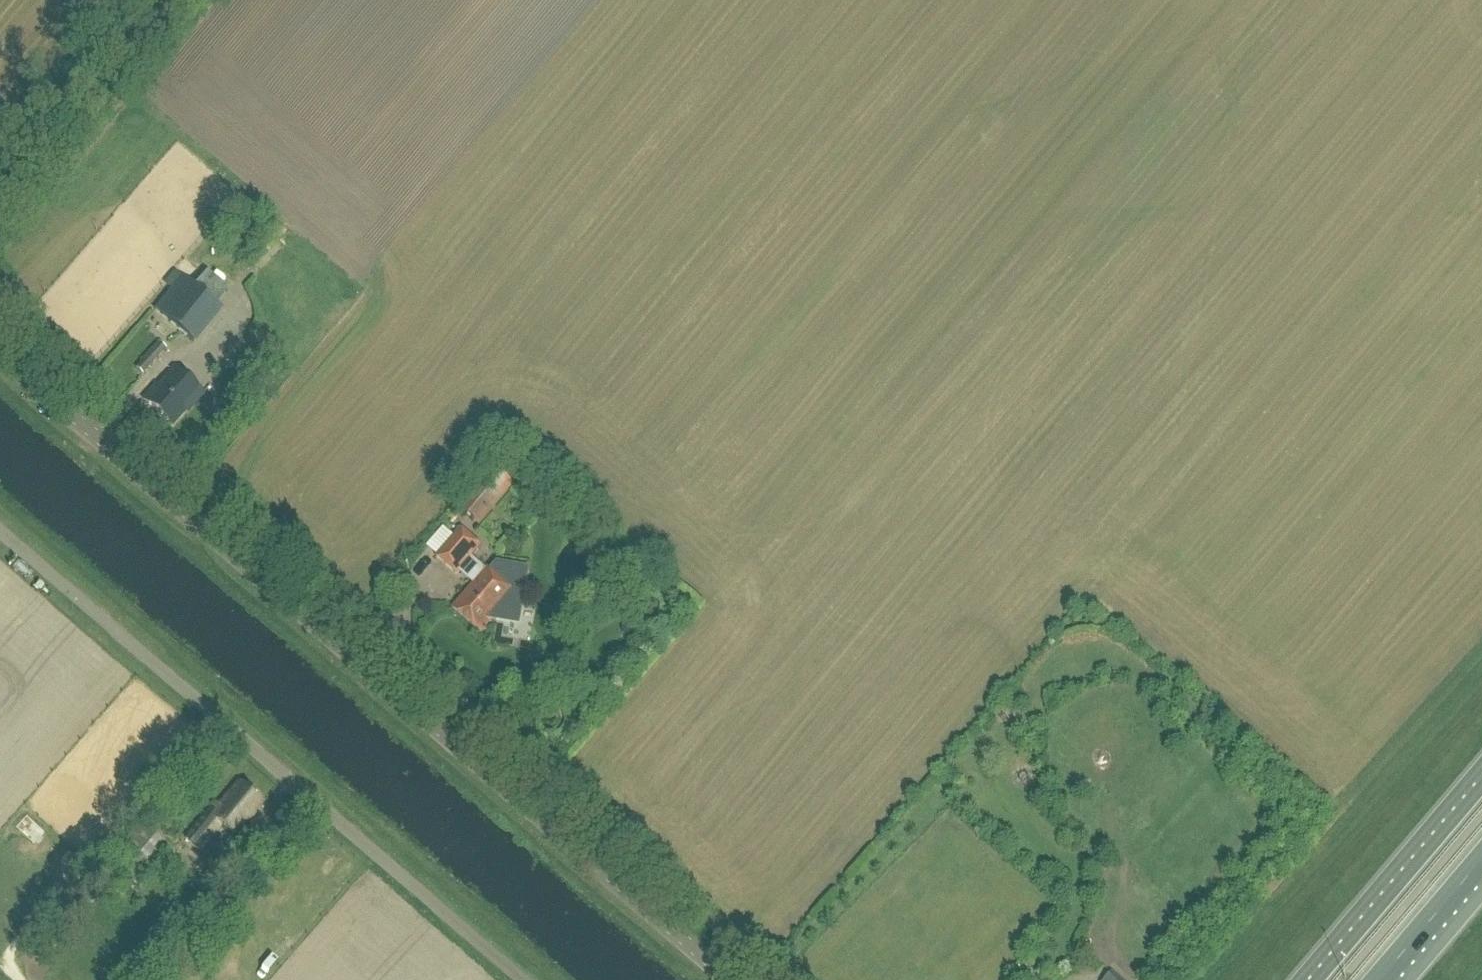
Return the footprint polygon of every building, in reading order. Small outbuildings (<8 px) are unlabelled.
[(223,311),(181,276),(153,310),(195,345),(223,311)] [(205,398),(176,373),(161,390),(157,389),(144,404),(172,428),(185,413),(189,416),(205,398)] [(514,486),(495,470),(460,511),(479,527),(514,486)] [(482,549),(462,531),(437,560),(458,578),(462,574),(476,586),(454,612),(482,636),(499,617),(498,617),(507,606),(508,607),(520,593),(491,569),(489,571),(475,558),(482,549)] [(262,804),(239,784),(217,808),(214,805),(184,840),(194,848),(214,824),(232,839),(224,848),(236,858),(252,839),(240,829),(262,804)] [(169,851),(138,826),(107,864),(138,890),(169,851)]
